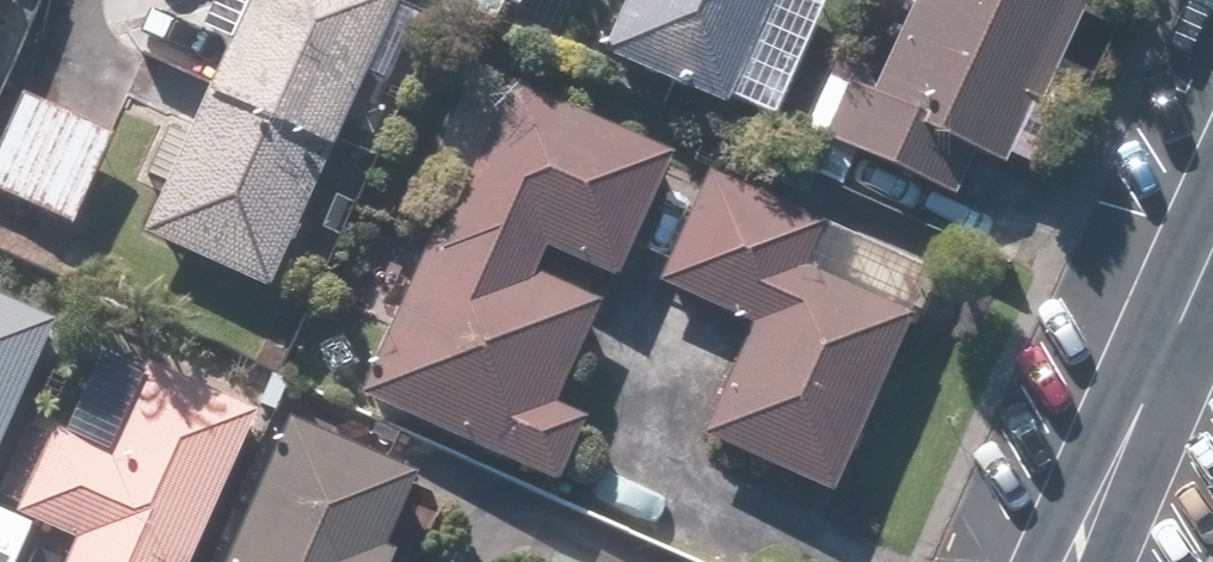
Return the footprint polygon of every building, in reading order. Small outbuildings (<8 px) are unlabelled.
[(409,0),(254,0),(138,228),(261,291),(409,0)] [(592,57),(718,114),(770,0),(618,0),(592,57)] [(1070,0),(858,0),(897,16),(863,99),(818,80),(792,142),(952,209),(971,165),(998,177),(1072,1),(1070,0)] [(665,165),(512,89),(357,400),(545,494),(579,427),(542,409),(592,309),(521,274),(533,250),(605,286),(665,165)] [(12,93),(0,119),(0,206),(56,231),(100,132),(12,93)] [(820,228),(696,178),(652,287),(749,327),(700,446),(823,496),(897,314),(800,275),(820,228)] [(42,324),(0,307),(0,427),(42,324)] [(63,561),(181,561),(245,421),(139,373),(100,459),(42,433),(4,518),(70,548),(63,561)] [(388,558),(378,553),(410,480),(280,423),(219,561),(387,561),(388,558)]
